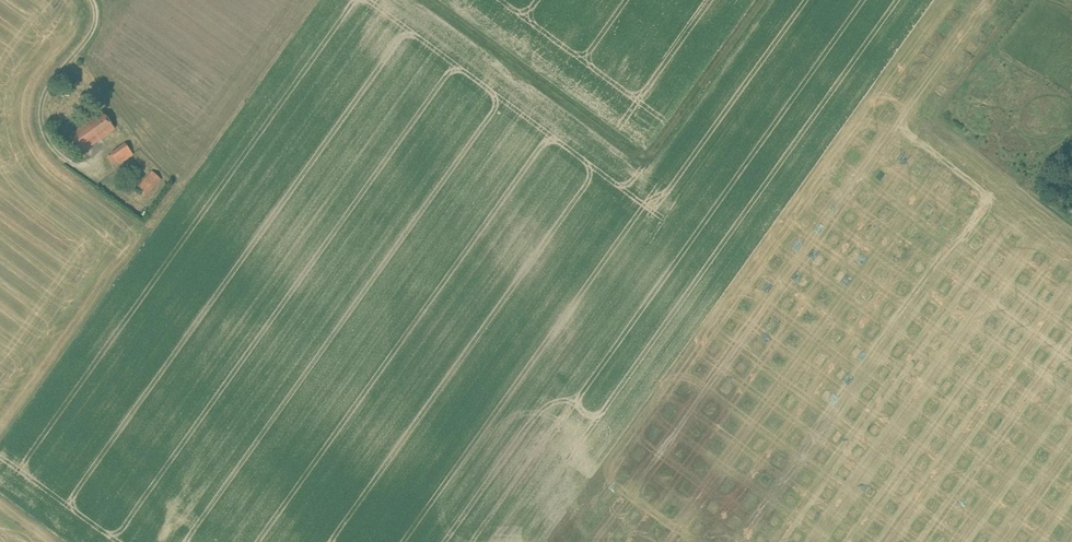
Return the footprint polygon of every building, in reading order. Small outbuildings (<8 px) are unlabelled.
[(115,128),(103,111),(70,135),(82,152),(115,128)] [(133,155),(126,144),(126,142),(111,152),(112,153),(107,157),(112,165),(117,162),(119,165),(133,155)] [(162,179),(152,170),(135,188),(145,197),(162,179)]
